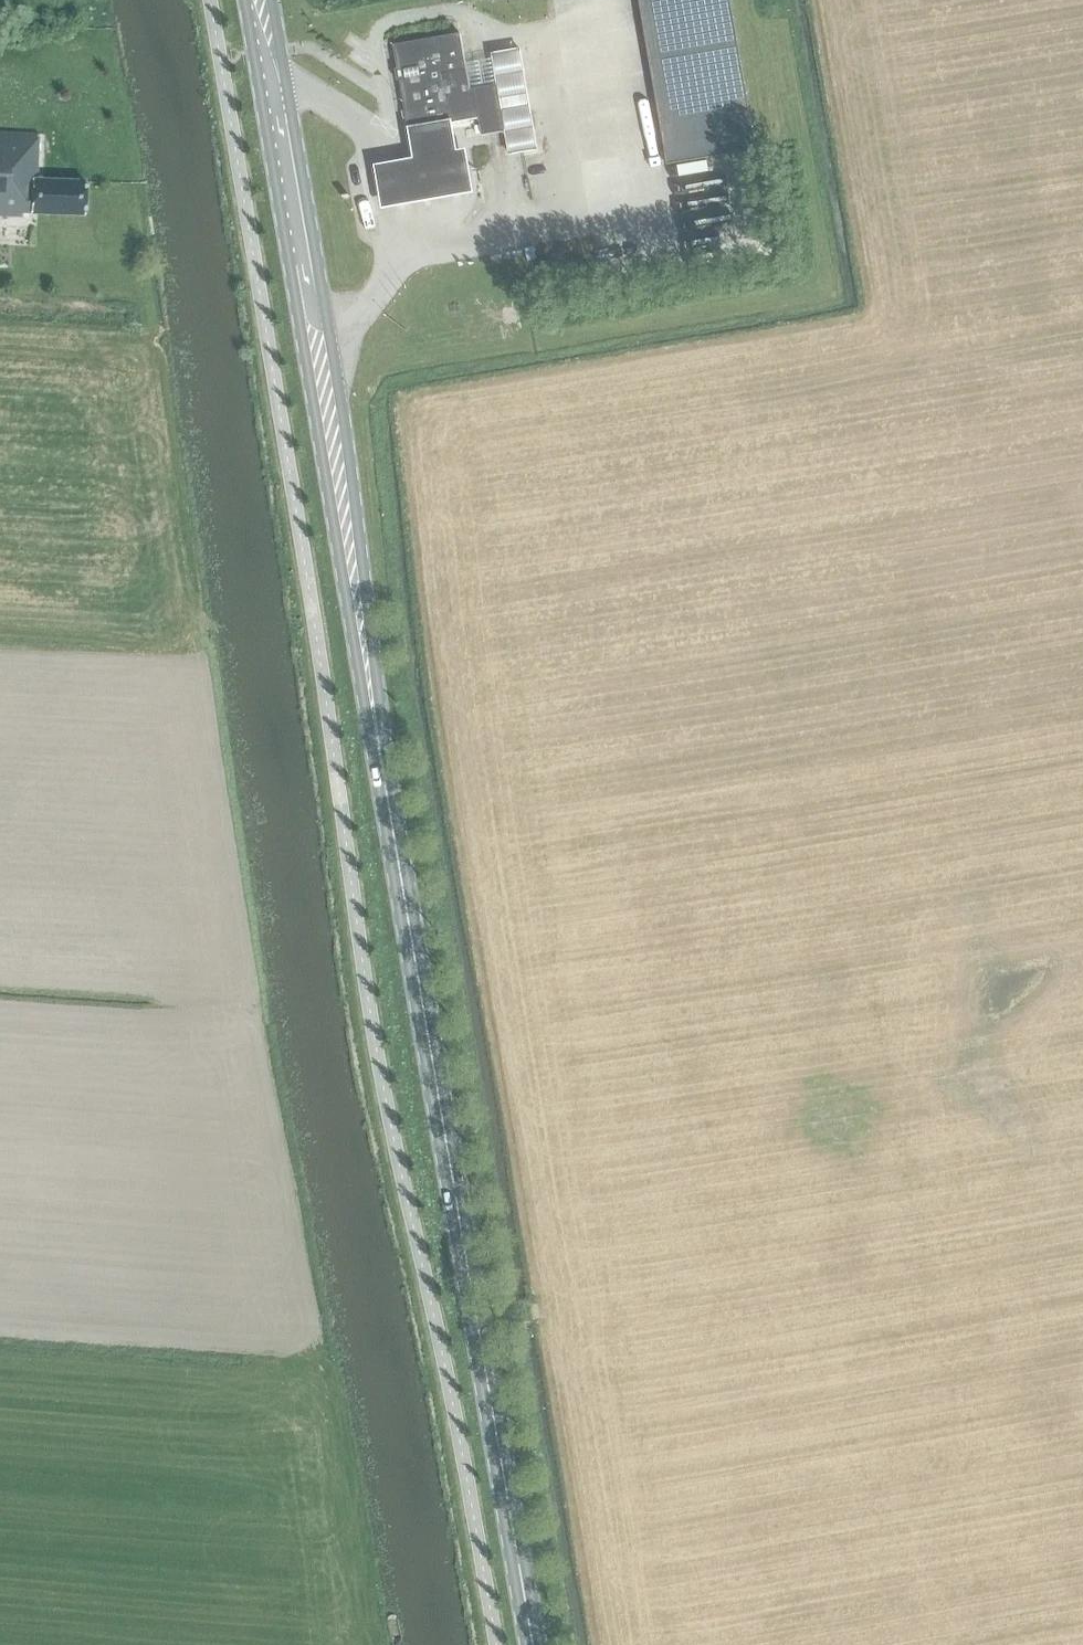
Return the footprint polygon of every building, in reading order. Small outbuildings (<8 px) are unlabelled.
[(731,0),(639,0),(668,165),(759,149),(731,0)] [(446,82),(439,39),(395,47),(409,127),(452,120),(453,126),(480,121),(483,136),(507,132),(498,86),(475,90),(472,91),(468,70),(449,74),(450,81),(446,82)] [(452,120),(409,127),(414,156),(374,163),(382,204),(474,189),(466,147),(457,149),(453,126),(452,120)] [(20,217),(20,213),(82,217),(84,181),(35,179),(37,135),(0,133),(0,216),(20,217)]
